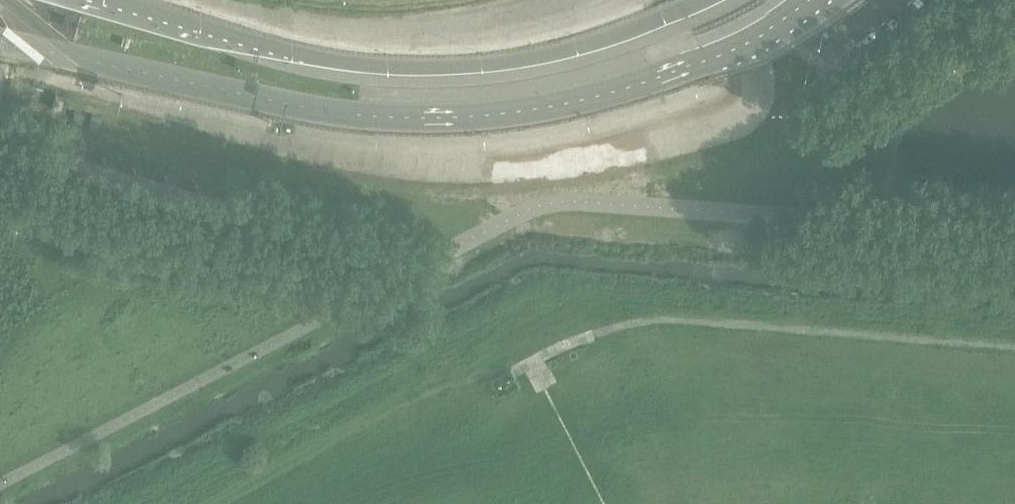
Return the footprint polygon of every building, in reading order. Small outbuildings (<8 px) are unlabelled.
[(64,111),(68,97),(57,94),(53,108),(64,111)] [(82,125),(85,116),(75,113),(72,122),(82,125)]
